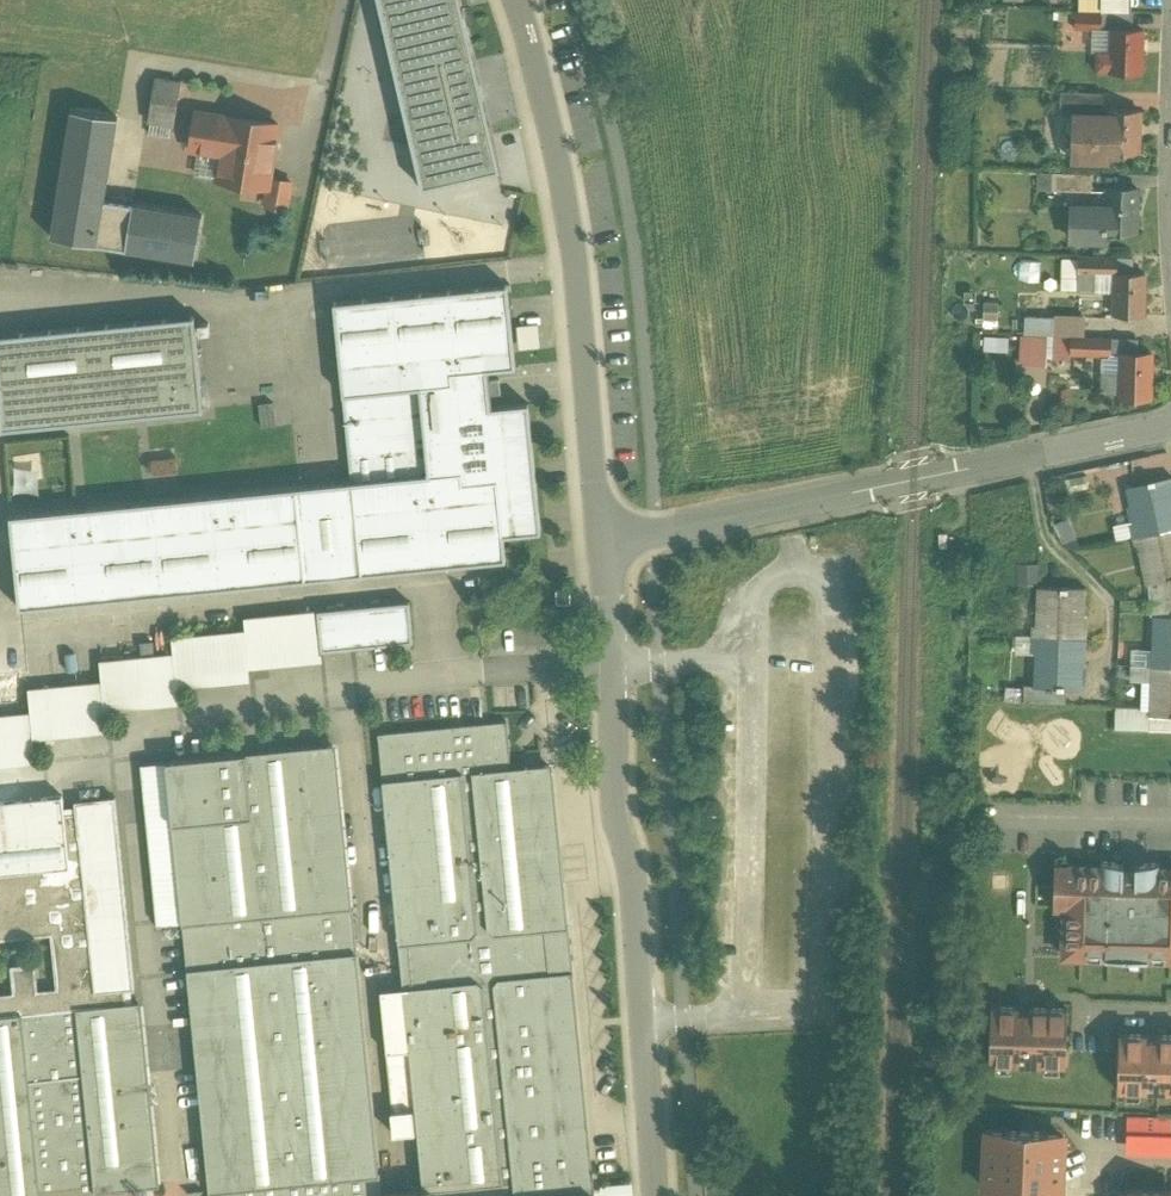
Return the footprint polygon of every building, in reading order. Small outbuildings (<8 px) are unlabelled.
[(422,188),(501,170),(490,124),(486,121),(482,121),(468,62),(475,60),(461,0),(379,0),(422,188)] [(1132,12),(1101,11),(1101,13),(1102,13),(1102,29),(1112,30),(1112,29),(1131,29),(1132,12)] [(1101,13),(1076,12),(1075,29),(1101,30),(1102,29),(1102,13),(1101,13)] [(1131,29),(1112,29),(1112,30),(1111,52),(1097,52),(1097,71),(1111,71),(1111,72),(1141,72),(1142,29),(1131,29)] [(181,83),(155,79),(148,121),(175,125),(181,83)] [(1104,92),(1061,91),(1061,109),(1103,110),(1104,92)] [(1140,110),(1110,109),(1110,116),(1109,152),(1110,152),(1139,153),(1140,110)] [(279,125),(197,112),(191,148),(222,153),(218,179),(269,187),(270,180),(279,125)] [(118,121),(73,114),(54,237),(193,258),(200,215),(105,200),(118,121)] [(1110,116),(1087,115),(1086,132),(1078,132),(1077,156),(1071,156),(1071,158),(1108,159),(1109,159),(1110,152),(1109,152),(1110,116)] [(1092,173),(1053,172),(1053,190),(1092,191),(1092,173)] [(292,183),(270,180),(269,187),(266,205),(287,208),(292,183)] [(1138,188),(1107,188),(1107,207),(1073,206),(1072,239),(1107,240),(1107,230),(1137,231),(1138,188)] [(1133,258),(1080,256),(1080,273),(1115,274),(1114,315),(1144,316),(1145,273),(1133,272),(1133,258)] [(508,285),(335,303),(335,305),(353,482),(11,516),(20,606),(19,606),(20,609),(506,560),(506,558),(504,536),(541,532),(528,404),(493,408),(492,396),(502,395),(500,380),(490,381),(489,369),(516,367),(508,288),(508,285)] [(0,336),(0,417),(1,430),(204,410),(195,316),(0,336)] [(1055,317),(1026,316),(1025,333),(1054,334),(1055,317)] [(1086,338),(1072,337),(1071,354),(1086,354),(1086,338)] [(1112,339),(1086,338),(1086,354),(1112,355),(1112,339)] [(1152,354),(1138,354),(1138,339),(1112,339),(1112,355),(1121,355),(1120,397),(1151,397),(1152,354)] [(273,403),(259,404),(262,428),(276,426),(273,403)] [(1139,459),(1141,479),(1170,476),(1170,456),(1139,459)] [(176,458),(152,460),(154,474),(177,472),(176,458)] [(41,487),(40,465),(18,466),(19,488),(41,487)] [(1155,481),(1155,480),(1149,482),(1149,483),(1127,487),(1127,489),(1128,488),(1136,524),(1135,524),(1140,546),(1146,545),(1144,535),(1170,529),(1170,478),(1155,481)] [(1144,535),(1146,545),(1140,546),(1140,547),(1148,583),(1147,584),(1147,585),(1170,580),(1170,582),(1170,581),(1170,529),(1144,535)] [(1068,588),(1061,588),(1061,589),(1039,589),(1039,590),(1038,623),(1038,622),(1038,627),(1044,628),(1044,638),(1086,640),(1086,627),(1083,627),(1085,590),(1086,589),(1068,589),(1068,588)] [(571,590),(557,590),(557,605),(571,604),(571,590)] [(0,716),(0,757),(35,753),(32,730),(106,722),(104,702),(178,695),(176,679),(250,671),(249,659),(413,642),(409,603),(245,618),(246,631),(172,638),(174,654),(100,662),(102,682),(29,689),(31,713),(0,716)] [(1154,617),(1154,618),(1155,618),(1154,655),(1153,655),(1152,676),(1159,677),(1159,666),(1170,667),(1170,617),(1154,617)] [(1086,640),(1044,638),(1044,628),(1038,627),(1037,649),(1037,650),(1036,686),(1035,686),(1035,687),(1058,688),(1058,690),(1064,690),(1064,689),(1082,690),(1082,689),(1081,689),(1082,652),(1085,652),(1086,640)] [(1159,666),(1159,677),(1152,676),(1152,678),(1153,678),(1151,715),(1150,715),(1150,716),(1170,717),(1170,667),(1159,666)] [(1150,717),(1150,731),(1170,732),(1170,718),(1150,717)] [(172,761),(189,922),(183,922),(188,971),(194,971),(216,1190),(210,1190),(210,1195),(592,1195),(589,1195),(568,975),(573,975),(568,926),(563,927),(547,766),(512,769),(507,722),(379,734),(383,783),(389,782),(405,942),(399,942),(404,989),(381,991),(382,999),(381,999),(392,1111),(391,1111),(394,1135),(424,1132),(430,1189),(382,1194),(380,1174),(373,1174),(351,955),(357,955),(352,906),(347,906),(331,745),(172,761)] [(172,761),(142,764),(158,925),(183,922),(189,922),(172,761)] [(127,1004),(126,991),(136,990),(116,798),(75,802),(76,814),(65,815),(63,796),(0,802),(0,1017),(127,1004)] [(1159,870),(1159,863),(1141,864),(1140,875),(1119,875),(1119,864),(1101,861),(1101,868),(1057,867),(1056,887),(1066,888),(1064,956),(1170,960),(1170,870),(1159,870)] [(0,1017),(0,1195),(105,1195),(104,1191),(154,1186),(136,1003),(127,1004),(0,1017)] [(1068,1009),(992,1007),(990,1064),(1067,1066),(1068,1009)] [(1120,1034),(1118,1091),(1170,1093),(1170,1036),(1120,1034)] [(1129,1114),(1129,1154),(1170,1154),(1170,1115),(1129,1114)] [(1061,1192),(1064,1134),(1006,1131),(1006,1134),(987,1133),(985,1189),(1061,1192)]
